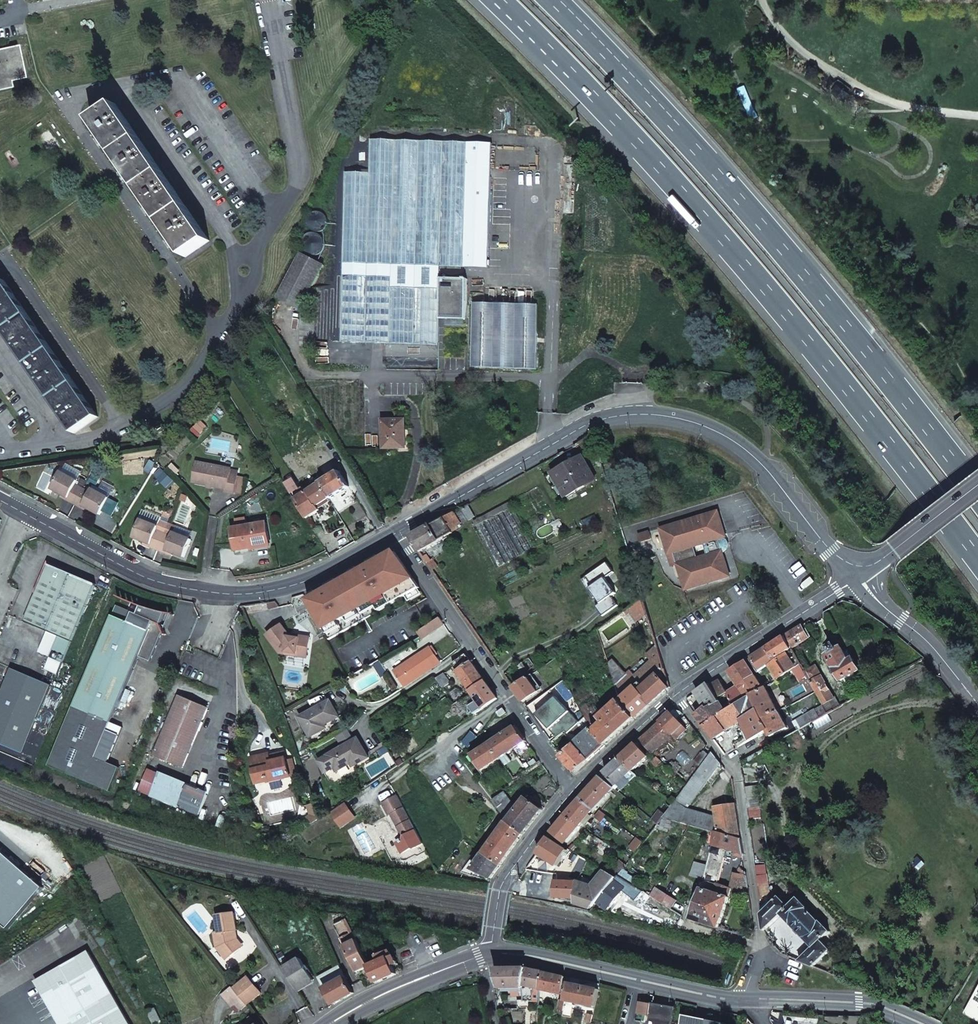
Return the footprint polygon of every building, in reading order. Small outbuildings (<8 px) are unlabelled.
[(0,52),(0,91),(2,90),(1,86),(15,83),(7,51),(0,52)] [(839,83),(834,90),(850,99),(854,92),(839,83)] [(202,241),(105,108),(82,125),(178,258),(202,241)] [(393,207),(390,207),(388,207),(389,155),(370,155),(369,210),(381,210),(381,224),(386,224),(386,277),(401,278),(402,224),(404,224),(404,278),(432,278),(433,224),(436,224),(436,278),(463,278),(464,225),(468,225),(467,278),(489,279),(489,225),(493,225),(492,279),(513,279),(514,225),(517,225),(517,279),(538,279),(538,225),(542,225),(542,210),(538,209),(539,156),(516,156),(516,209),(513,209),(513,156),(484,156),(483,209),(481,208),(481,156),(453,156),(453,208),(450,208),(451,156),(437,155),(437,208),(433,208),(434,155),(417,155),(416,208),(412,208),(413,155),(406,155),(405,208),(402,208),(402,155),(394,155),(393,207)] [(296,309),(321,265),(298,253),(274,297),(296,309)] [(5,282),(0,285),(0,327),(74,434),(98,418),(5,282)] [(370,299),(322,299),(321,374),(370,374),(370,299)] [(450,300),(386,299),(385,365),(450,365),(450,300)] [(538,311),(473,310),(472,374),(537,375),(538,311)] [(161,421),(152,428),(157,434),(166,428),(161,421)] [(385,447),(405,447),(405,429),(385,429),(385,447)] [(547,476),(560,498),(595,477),(583,455),(547,476)] [(331,457),(319,463),(323,469),(335,463),(331,457)] [(226,492),(233,493),(236,476),(229,474),(230,469),(197,462),(193,483),(226,489),(226,492)] [(320,483),(329,497),(349,485),(339,470),(331,475),(328,470),(316,477),(320,483)] [(73,506),(82,490),(75,486),(76,483),(60,474),(51,491),(61,496),(67,499),(66,502),(73,506)] [(317,505),(329,497),(320,483),(305,492),(302,486),(300,488),(291,475),(283,480),(306,517),(320,509),(317,505)] [(560,523),(549,504),(539,486),(518,500),(539,538),(560,523)] [(88,493),(82,490),(73,506),(81,510),(82,507),(89,510),(99,516),(108,499),(90,490),(88,493)] [(524,548),(535,541),(515,503),(504,511),(524,548)] [(714,509),(656,528),(660,541),(665,540),(673,565),(679,563),(686,586),(727,572),(715,537),(722,534),(714,509)] [(463,524),(456,512),(412,536),(421,552),(455,532),(453,530),(463,524)] [(491,520),(510,558),(522,550),(502,512),(491,520)] [(158,524),(157,527),(140,520),(132,537),(143,542),(149,544),(148,547),(157,551),(163,534),(166,527),(158,524)] [(483,526),(502,563),(508,559),(488,521),(483,526)] [(267,522),(232,529),(236,551),(253,548),(252,544),(271,540),(267,522)] [(166,527),(163,534),(157,551),(165,554),(166,551),(172,554),(183,558),(190,541),(172,533),(173,530),(166,527)] [(645,532),(634,535),(636,542),(647,538),(645,532)] [(668,566),(673,565),(665,540),(660,541),(668,566)] [(330,588),(308,600),(328,638),(417,589),(396,551),(382,559),(380,555),(370,561),(372,564),(340,582),(338,579),(328,584),(330,588)] [(428,562),(434,571),(439,567),(434,558),(428,562)] [(686,586),(679,563),(673,565),(682,589),(727,574),(727,572),(686,586)] [(49,656),(62,662),(96,586),(50,565),(25,620),(58,636),(49,656)] [(637,622),(648,615),(644,603),(643,601),(626,613),(628,615),(631,613),(637,622)] [(119,603),(114,613),(90,670),(50,764),(87,779),(97,756),(140,653),(152,658),(167,623),(119,603)] [(424,638),(443,622),(439,617),(419,631),(424,638)] [(267,634),(280,653),(307,657),(311,637),(288,633),(282,624),(267,634)] [(785,637),(792,649),(811,638),(812,638),(804,625),(785,637)] [(785,637),(766,649),(774,662),(792,651),(792,649),(785,637)] [(836,649),(834,645),(827,649),(829,652),(825,655),(839,681),(858,670),(852,658),(847,660),(840,647),(836,649)] [(441,662),(430,646),(395,671),(406,687),(441,662)] [(629,671),(616,684),(621,700),(640,683),(644,689),(665,671),(663,665),(657,646),(647,655),(652,660),(634,676),(629,671)] [(766,649),(749,660),(757,672),(774,662),(766,649)] [(480,672),(467,653),(453,663),(466,682),(480,672)] [(777,680),(800,665),(798,661),(792,664),(788,656),(770,667),(777,680)] [(381,658),(373,663),(380,673),(388,668),(381,658)] [(532,675),(539,671),(532,661),(525,665),(532,675)] [(730,672),(739,687),(755,676),(754,674),(747,661),(730,672)] [(529,678),(532,675),(525,665),(518,670),(525,680),(529,678)] [(12,667),(0,693),(0,743),(19,752),(49,684),(12,667)] [(521,683),(514,673),(512,669),(505,674),(514,688),(521,683)] [(525,680),(518,670),(514,673),(521,683),(525,680)] [(640,683),(621,700),(623,706),(635,720),(670,690),(665,671),(644,689),(640,683)] [(444,687),(451,682),(444,672),(437,677),(444,687)] [(488,682),(480,672),(466,682),(473,692),(488,682)] [(755,676),(739,687),(747,700),(751,697),(763,689),(755,676)] [(823,706),(827,713),(827,714),(840,707),(834,697),(833,698),(820,677),(810,683),(823,706)] [(529,678),(525,680),(521,683),(514,688),(524,702),(538,692),(529,678)] [(728,694),(729,693),(721,680),(711,686),(710,684),(697,692),(707,708),(719,700),(728,694)] [(471,717),(499,698),(495,693),(488,682),(473,692),(480,702),(466,710),(471,717)] [(747,700),(739,687),(729,693),(728,694),(735,707),(747,700)] [(764,720),(779,712),(778,710),(766,687),(763,689),(751,697),(759,710),(764,720)] [(183,766),(209,705),(183,694),(156,754),(183,766)] [(751,697),(747,700),(735,707),(727,712),(705,727),(714,739),(741,722),(740,720),(759,710),(751,697)] [(623,706),(621,700),(601,718),(605,723),(595,732),(606,745),(635,720),(623,706)] [(727,712),(719,700),(707,708),(697,715),(705,727),(727,712)] [(325,726),(340,718),(332,702),(301,719),(311,738),(327,729),(325,726)] [(794,723),(798,730),(827,713),(823,706),(794,723)] [(499,711),(503,718),(510,713),(505,707),(499,711)] [(675,710),(640,741),(652,754),(672,736),(675,740),(687,729),(678,719),(683,714),(681,712),(675,710)] [(752,739),(769,730),(764,720),(759,710),(740,720),(741,722),(743,720),(752,739)] [(769,730),(773,737),(788,728),(779,712),(764,720),(769,730)] [(542,728),(547,735),(553,730),(548,723),(542,728)] [(528,740),(519,726),(471,758),(474,762),(475,761),(486,776),(488,775),(485,770),(528,740)] [(595,732),(592,729),(574,744),(561,756),(567,762),(580,751),(588,761),(606,745),(595,732)] [(465,741),(470,744),(478,734),(473,730),(465,741)] [(359,739),(329,756),(319,761),(326,773),(336,768),(338,772),(352,764),(354,767),(369,758),(359,739)] [(637,744),(621,759),(632,771),(649,756),(637,744)] [(387,748),(381,752),(383,757),(390,753),(387,748)] [(269,752),(252,756),(258,782),(269,779),(269,781),(291,776),(290,775),(296,773),(293,758),(287,759),(285,751),(269,754),(269,752)] [(576,772),(588,761),(580,751),(567,762),(576,772)] [(665,818),(692,825),(718,832),(741,838),(737,804),(717,807),(718,818),(689,809),(724,767),(714,754),(711,758),(702,769),(677,802),(675,804),(673,807),(665,818)] [(697,765),(702,769),(711,758),(705,754),(697,765)] [(120,766),(97,756),(87,779),(110,789),(120,766)] [(621,759),(605,773),(617,786),(632,771),(621,759)] [(142,789),(180,805),(188,786),(177,780),(150,769),(142,789)] [(582,800),(595,811),(614,789),(601,777),(582,800)] [(188,786),(180,805),(199,814),(208,795),(188,786)] [(506,791),(494,800),(503,812),(509,820),(511,823),(524,833),(544,808),(542,806),(546,801),(539,796),(535,801),(529,796),(519,809),(506,791)] [(424,844),(398,795),(383,804),(389,816),(392,815),(401,832),(403,831),(406,837),(404,839),(405,840),(399,844),(404,853),(413,848),(415,849),(424,844)] [(567,817),(580,829),(595,811),(582,800),(567,817)] [(323,817),(317,801),(309,804),(313,814),(309,817),(314,823),(323,817)] [(348,803),(334,812),(344,826),(357,817),(348,803)] [(601,823),(607,816),(601,812),(595,819),(601,823)] [(567,817),(552,834),(566,846),(580,829),(567,817)] [(511,823),(509,820),(502,829),(494,841),(495,842),(510,852),(522,835),(524,833),(511,823)] [(497,826),(490,837),(491,839),(494,841),(502,829),(497,826)] [(741,838),(718,832),(709,866),(705,879),(704,881),(717,884),(717,885),(727,849),(743,853),(741,838)] [(558,868),(569,852),(549,838),(538,854),(558,868)] [(636,855),(644,844),(638,840),(630,850),(636,855)] [(502,864),(510,852),(495,842),(494,841),(486,853),(497,861),(502,864)] [(473,873),(472,878),(481,880),(485,873),(493,877),(502,864),(497,861),(486,853),(476,867),(475,870),(473,873)] [(4,933),(40,891),(0,857),(0,929),(4,933)] [(692,875),(700,877),(704,864),(695,862),(692,875)] [(705,879),(709,866),(704,864),(700,877),(705,879)] [(759,865),(755,865),(756,875),(763,875),(762,867),(759,867),(759,865)] [(615,881),(616,880),(606,873),(593,889),(582,884),(577,884),(577,887),(594,892),(603,896),(615,881)] [(738,875),(734,890),(748,894),(746,877),(738,875)] [(638,891),(619,877),(617,879),(616,880),(615,881),(626,889),(625,891),(633,897),(638,891)] [(626,889),(615,881),(603,896),(598,903),(609,911),(625,891),(626,889)] [(575,903),(594,908),(598,903),(603,896),(594,892),(577,887),(577,884),(557,883),(556,897),(575,899),(575,903)] [(702,889),(695,909),(692,919),(719,929),(729,898),(728,898),(731,889),(717,885),(717,884),(714,892),(702,889)] [(765,886),(758,887),(759,895),(766,895),(765,886)] [(672,911),(677,901),(660,891),(655,901),(672,911)] [(799,961),(812,967),(831,949),(822,939),(831,931),(821,921),(820,922),(807,908),(808,907),(799,897),(790,906),(780,896),(762,914),(764,931),(782,914),(814,947),(799,961)] [(235,930),(234,913),(216,914),(217,931),(214,931),(215,943),(223,957),(239,947),(233,937),(232,930),(235,930)] [(369,961),(349,918),(339,923),(345,934),(342,935),(346,944),(357,967),(369,961)] [(345,934),(339,923),(336,924),(342,935),(345,934)] [(233,937),(239,947),(241,946),(236,936),(235,930),(232,930),(233,937)] [(377,949),(380,956),(388,952),(391,956),(391,957),(395,955),(390,949),(384,952),(382,947),(377,949)] [(382,960),(371,965),(370,966),(378,982),(398,972),(394,965),(391,957),(391,956),(388,952),(380,956),(382,960)] [(89,953),(36,983),(59,1023),(129,1023),(89,953)] [(395,955),(391,957),(394,965),(400,962),(395,955)] [(301,959),(285,968),(299,988),(314,979),(301,959)] [(371,965),(369,961),(357,967),(359,972),(370,966),(371,965)] [(321,977),(324,983),(344,972),(341,966),(321,977)] [(541,991),(544,974),(527,970),(495,969),(500,988),(524,991),(524,988),(541,991)] [(244,971),(230,982),(238,992),(243,999),(258,987),(244,971)] [(344,972),(324,983),(334,1004),(354,993),(344,972)] [(564,989),(566,979),(544,974),(541,991),(567,995),(568,990),(564,989)] [(230,982),(228,981),(216,992),(225,1003),(228,1000),(238,992),(230,982)] [(600,992),(569,985),(568,990),(567,995),(565,1003),(596,1009),(600,992)] [(964,1012),(977,1021),(977,990),(964,1012)] [(238,992),(228,1000),(233,1007),(243,999),(238,992)] [(502,1000),(506,1016),(512,1015),(508,998),(502,1000)] [(678,1008),(655,1002),(654,1003),(644,1000),(640,1011),(652,1014),(649,1023),(674,1023),(678,1008)] [(147,1010),(153,1023),(159,1020),(153,1007),(147,1010)]
